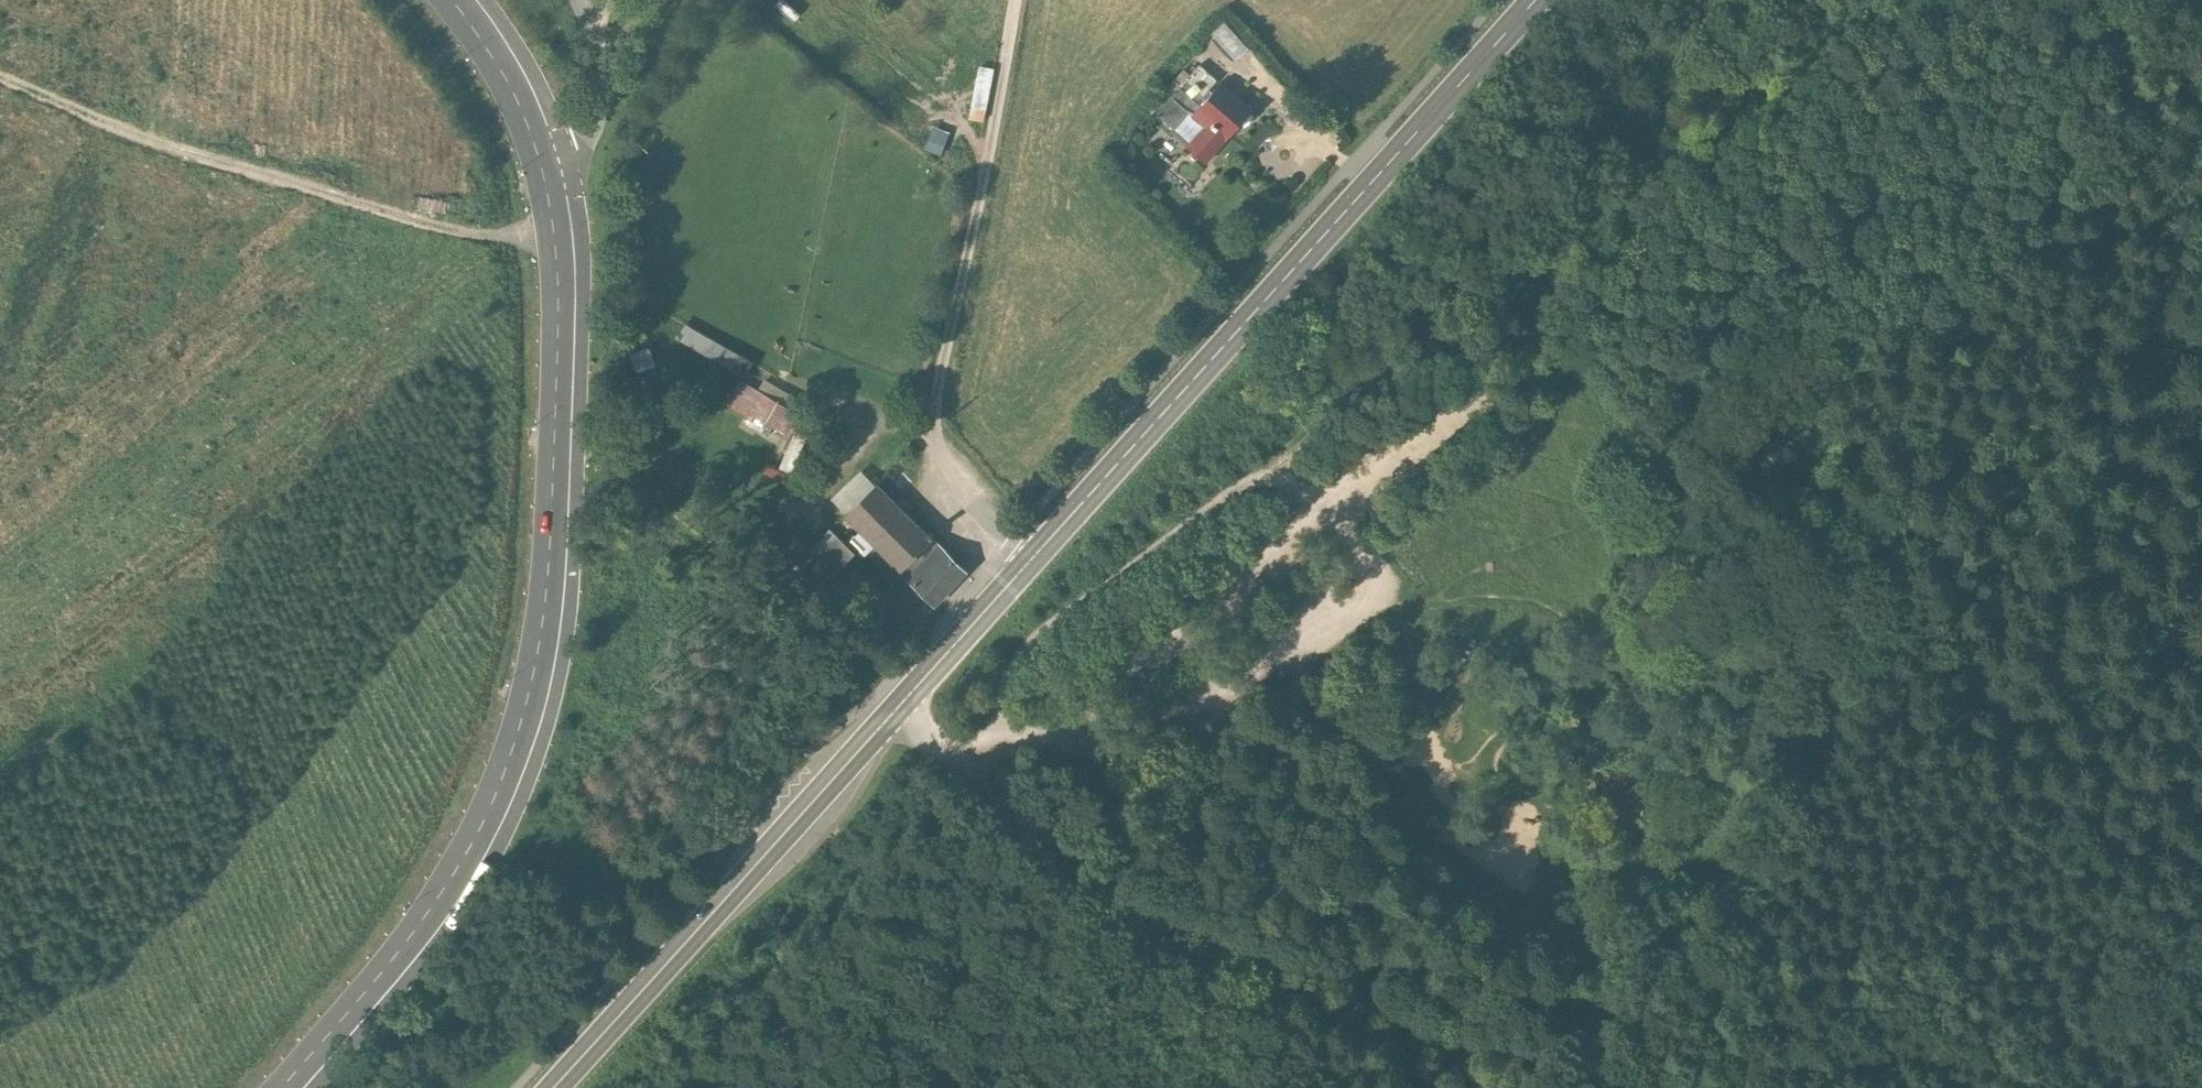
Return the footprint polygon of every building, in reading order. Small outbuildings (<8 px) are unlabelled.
[(1251,111),(1220,84),(1192,115),(1173,98),(1158,116),(1173,129),(1170,134),(1204,164),(1251,111)] [(788,413),(739,384),(726,406),(775,435),(788,413)] [(878,484),(847,516),(908,574),(939,543),(878,484)] [(845,570),(864,550),(845,533),(826,553),(845,570)] [(905,578),(935,607),(969,572),(939,543),(908,574),(905,578)]
